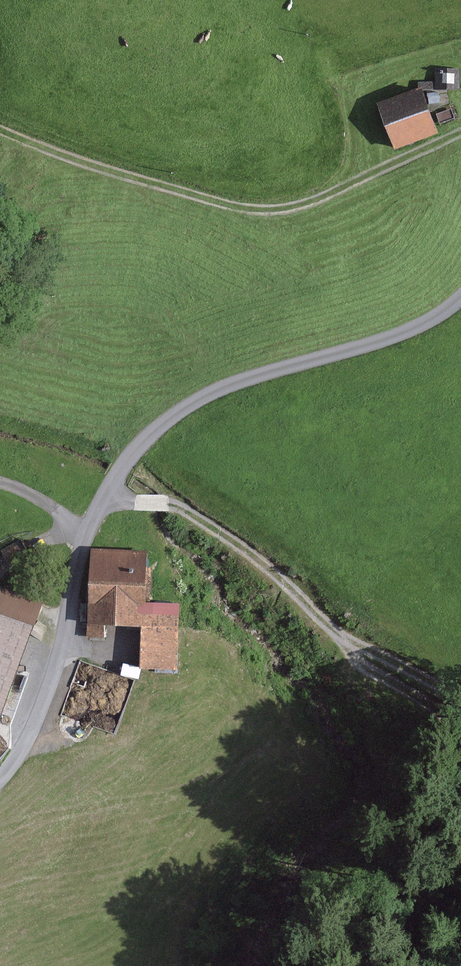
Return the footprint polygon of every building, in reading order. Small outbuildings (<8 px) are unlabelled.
[(442,81),(395,100),(414,146),(460,128),(442,81)] [(159,557),(105,557),(104,620),(154,621),(154,663),(189,663),(189,604),(159,604),(159,557)] [(0,608),(0,738),(43,624),(0,608)]
